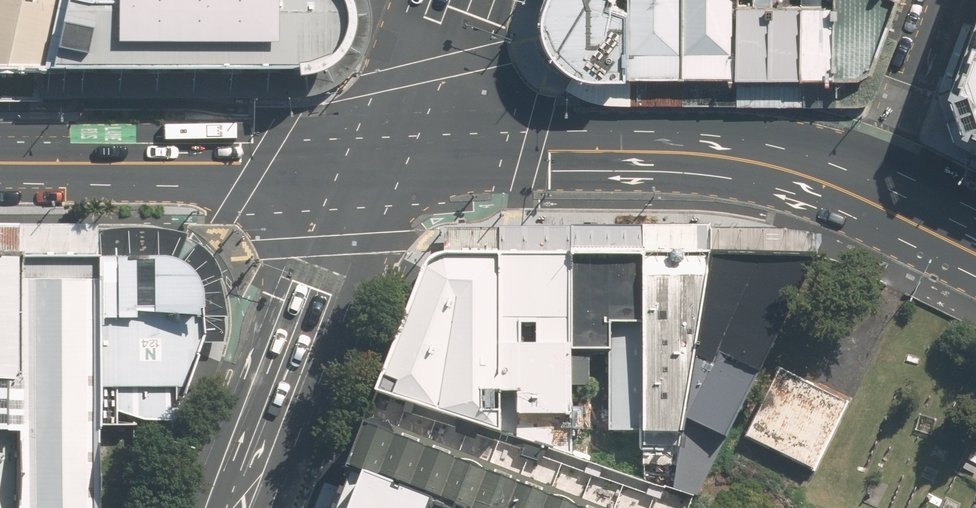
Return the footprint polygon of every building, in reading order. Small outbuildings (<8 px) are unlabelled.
[(40,71),(49,70),(64,0),(0,0),(0,69),(40,71)] [(337,0),(340,9),(343,18),(343,25),(343,34),(341,41),(337,49),(331,56),(323,62),(312,66),(298,70),(289,71),(49,70),(40,71),(41,98),(297,98),(308,96),(321,93),(336,85),(349,74),(359,59),(367,44),(369,33),(369,20),(367,5),(365,0),(337,0)] [(49,70),(289,71),(298,70),(312,66),(323,62),(331,56),(337,49),(341,41),(343,34),(343,25),(343,18),(340,9),(337,0),(64,0),(49,70)] [(632,72),(629,0),(548,0),(545,14),(546,28),(553,40),(564,55),(573,62),(579,65),(588,69),(601,71),(632,72)] [(632,72),(684,72),(685,0),(629,0),(632,72)] [(684,72),(737,73),(737,3),(736,0),(685,0),(684,72)] [(737,73),(836,73),(860,73),(873,68),(886,33),(899,0),(802,0),(802,3),(737,3),(737,73)] [(975,23),(965,20),(938,91),(955,86),(954,83),(975,23)] [(975,23),(954,83),(955,86),(964,112),(964,115),(975,120),(975,23)] [(866,104),(876,98),(880,91),(900,38),(886,33),(873,68),(860,73),(836,73),(836,104),(866,104)] [(606,102),(632,103),(632,72),(601,71),(588,69),(579,65),(567,86),(586,97),(596,100),(606,102)] [(41,103),(41,98),(40,71),(0,69),(0,102),(41,103)] [(632,103),(684,103),(684,72),(632,72),(632,103)] [(684,103),(737,104),(737,73),(684,72),(684,103)] [(768,104),(836,104),(836,73),(737,73),(737,104),(768,104)] [(964,115),(964,112),(947,118),(954,140),(958,143),(975,152),(975,120),(964,115)] [(0,225),(0,255),(15,255),(95,255),(95,232),(95,225),(0,225)] [(642,227),(571,226),(571,230),(570,258),(643,258),(642,227)] [(709,228),(642,227),(643,258),(708,259),(709,228)] [(120,228),(95,232),(95,255),(156,255),(168,257),(176,261),(186,233),(147,228),(120,228)] [(789,230),(709,228),(708,259),(812,260),(824,242),(819,236),(789,230)] [(571,230),(499,229),(499,231),(499,255),(570,258),(571,230)] [(462,231),(444,231),(444,255),(499,255),(499,231),(462,231)] [(208,253),(196,244),(176,261),(181,265),(193,279),(196,288),(218,280),(221,279),(214,262),(208,253)] [(0,255),(0,426),(14,427),(15,255),(0,255)] [(13,507),(95,507),(95,424),(95,255),(15,255),(14,427),(13,507)] [(156,255),(95,255),(95,424),(110,425),(111,410),(138,420),(166,420),(199,342),(203,333),(200,317),(196,288),(193,279),(181,265),(176,261),(168,257),(156,255)] [(378,392),(502,435),(499,255),(444,255),(431,261),(422,267),(420,274),(378,392)] [(499,255),(502,435),(571,459),(570,352),(570,258),(499,255)] [(570,352),(609,352),(609,323),(643,324),(643,258),(570,258),(570,352)] [(708,259),(643,258),(643,324),(644,432),(678,431),(708,259)] [(812,260),(708,259),(678,431),(671,486),(698,497),(812,260)] [(226,318),(218,280),(196,288),(200,317),(223,318),(226,318)] [(224,325),(223,318),(200,317),(203,333),(199,342),(222,343),(224,332),(224,325)] [(609,323),(609,352),(608,431),(644,432),(643,324),(609,323)] [(847,402),(779,370),(746,438),(814,470),(847,402)] [(343,469),(373,481),(441,507),(588,507),(361,421),(343,469)] [(14,427),(0,426),(0,507),(13,507),(14,427)] [(348,492),(342,507),(388,507),(348,492)]
